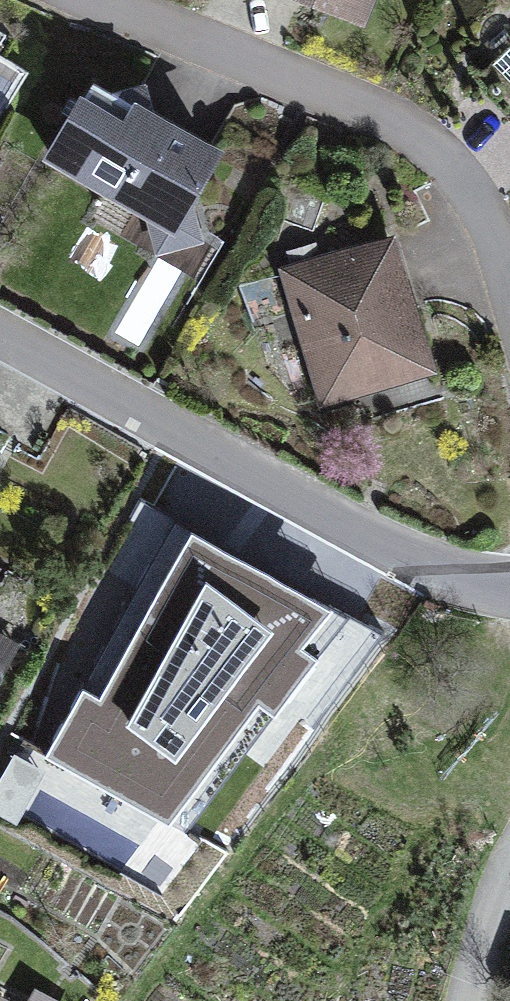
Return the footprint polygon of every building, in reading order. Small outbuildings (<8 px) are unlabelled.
[(364,22),(373,0),(311,0),(364,22)] [(493,64),(501,72),(484,89),(509,115),(509,47),(493,64)] [(84,89),(80,86),(39,156),(145,217),(155,255),(205,241),(194,200),(225,146),(135,95),(132,99),(91,76),(84,89)] [(397,230),(279,265),(320,405),(438,371),(397,230)] [(239,584),(118,623),(156,742),(278,703),(239,584)] [(0,630),(0,682),(22,642),(0,630)] [(496,991),(501,1000),(509,1000),(509,984),(496,991)] [(34,985),(25,1000),(63,1000),(34,985)] [(12,999),(0,992),(0,1000),(11,1000),(12,999)]
